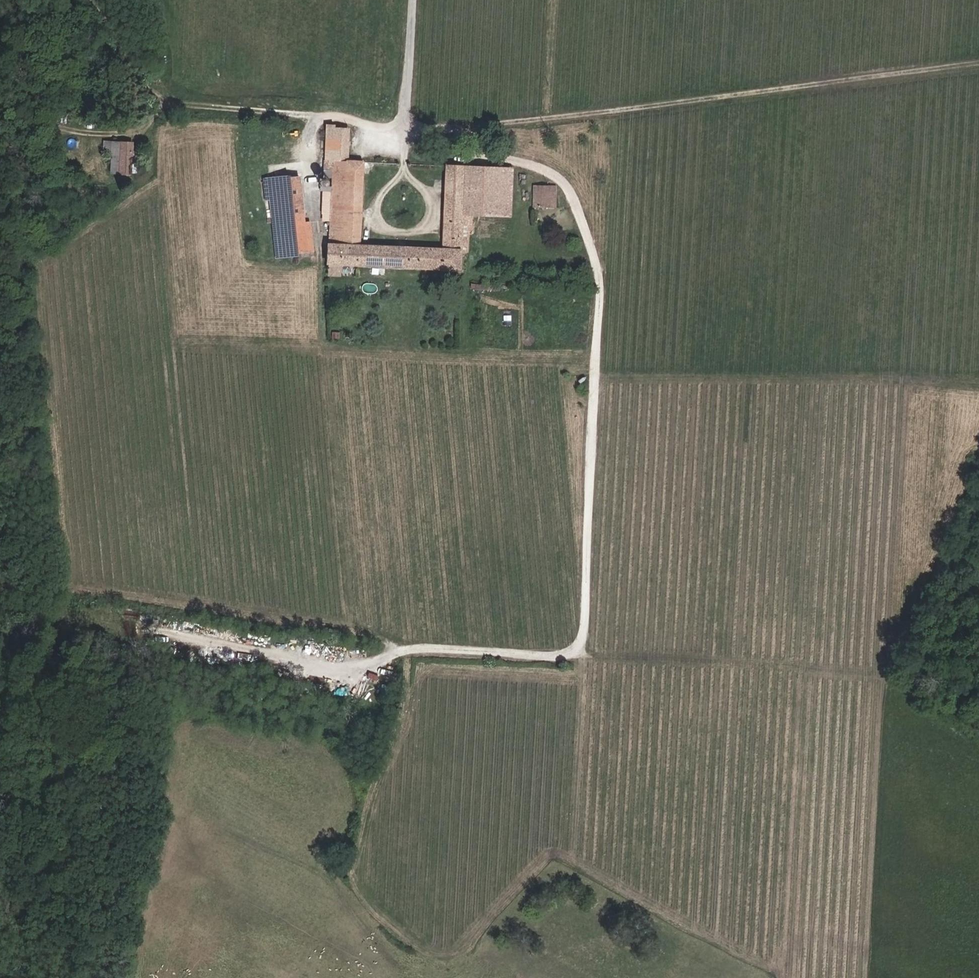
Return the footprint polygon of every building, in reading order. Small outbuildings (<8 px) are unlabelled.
[(328,129),(327,161),(334,161),(335,141),(335,129),(328,129)] [(347,160),(349,129),(335,129),(335,141),(334,161),(329,262),(460,269),(463,214),(511,215),(513,168),(448,166),(444,248),(360,244),(364,161),(347,160)] [(138,149),(133,149),(134,142),(112,141),(111,153),(113,153),(112,172),(131,173),(132,159),(138,159),(138,149)] [(309,222),(304,222),(299,177),(265,181),(267,199),(277,198),(283,253),(312,249),(309,222)] [(534,191),(534,205),(556,206),(557,191),(550,191),(550,186),(538,186),(538,191),(534,191)]
